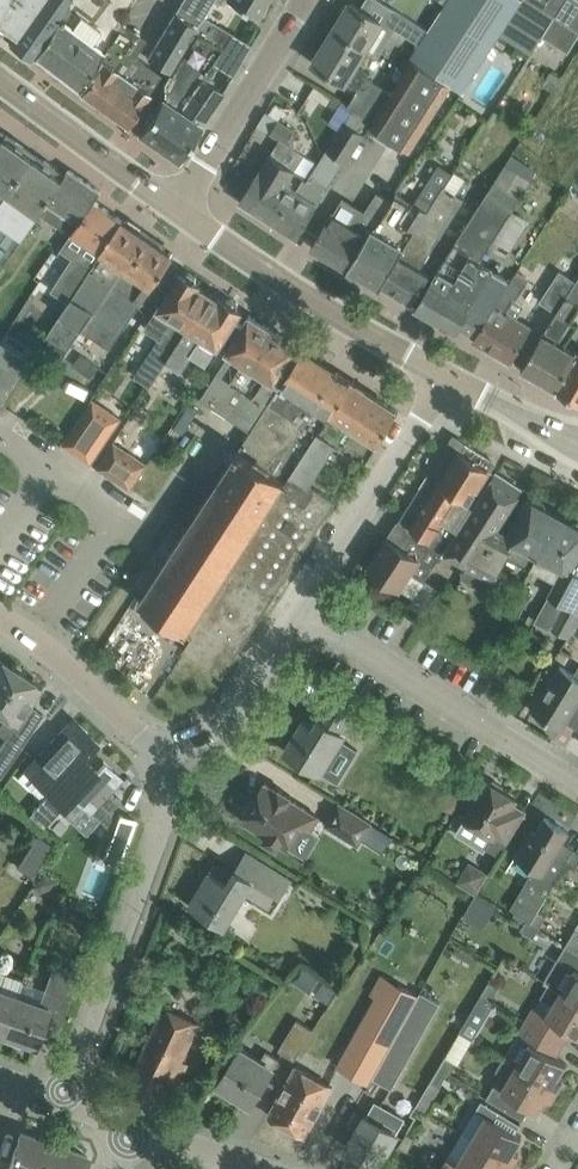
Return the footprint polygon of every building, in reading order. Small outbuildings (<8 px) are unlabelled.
[(5,25),(0,32),(0,33),(11,41),(16,33),(24,39),(19,47),(30,55),(31,52),(67,0),(0,0),(0,22),(5,25)] [(31,52),(32,53),(34,54),(33,55),(57,73),(80,90),(121,22),(135,0),(67,0),(31,52)] [(204,16),(214,0),(182,0),(147,57),(170,71),(204,16)] [(229,2),(239,9),(241,6),(256,16),(259,11),(264,14),(270,0),(230,0),(229,2)] [(492,46),(508,22),(522,0),(447,0),(428,30),(420,43),(417,46),(410,57),(415,60),(452,85),(463,92),(492,46)] [(549,0),(533,0),(532,1),(544,9),(549,0)] [(566,0),(549,0),(544,9),(555,15),(556,16),(566,0)] [(577,8),(577,0),(566,0),(556,16),(568,24),(577,8)] [(335,27),(367,47),(383,21),(351,1),(335,27)] [(568,24),(577,30),(577,8),(568,24)] [(428,30),(395,9),(387,22),(420,43),(428,30)] [(556,16),(555,15),(543,35),(569,51),(577,36),(577,30),(568,24),(556,16)] [(204,16),(170,71),(163,82),(162,98),(139,132),(178,159),(224,92),(200,76),(210,62),(232,76),(251,44),(204,16)] [(121,22),(80,90),(81,90),(104,107),(128,124),(150,92),(149,91),(161,74),(135,55),(139,50),(134,47),(141,35),(121,22)] [(355,65),(367,47),(335,27),(313,62),(357,89),(348,104),(358,110),(372,119),(390,91),(366,77),(368,73),(355,65)] [(409,150),(452,85),(415,60),(400,82),(371,125),(409,150)] [(344,161),(372,119),(358,110),(349,124),(346,123),(308,183),(304,181),(297,192),(289,187),(268,219),(296,237),(342,160),(344,161)] [(278,119),(271,132),(294,146),(294,129),(278,119)] [(2,133),(0,136),(0,201),(1,201),(0,202),(0,273),(3,267),(11,255),(26,233),(40,212),(63,177),(28,152),(23,148),(2,133)] [(268,219),(289,187),(286,185),(297,169),(270,153),(240,202),(268,219)] [(531,181),(524,176),(506,165),(416,307),(458,330),(460,326),(477,336),(512,280),(479,260),(531,181)] [(80,222),(95,199),(97,196),(101,190),(69,168),(63,177),(40,212),(64,228),(72,216),(80,222)] [(456,192),(466,178),(454,170),(445,186),(444,185),(431,205),(427,211),(381,286),(412,304),(429,274),(420,268),(440,233),(464,198),(456,192)] [(566,199),(577,207),(577,179),(566,199)] [(374,229),(391,199),(376,190),(362,215),(360,214),(356,220),(351,217),(348,223),(331,213),(312,246),(349,267),(372,228),(374,229)] [(417,198),(412,206),(396,197),(394,200),(391,199),(374,229),(372,228),(349,267),(381,286),(427,211),(431,205),(417,198)] [(74,257),(53,289),(70,300),(101,250),(123,219),(95,199),(80,222),(73,231),(62,248),(74,257)] [(123,219),(101,250),(70,300),(60,315),(47,334),(69,348),(81,327),(109,347),(139,304),(152,286),(174,254),(123,219)] [(556,311),(577,280),(560,269),(540,300),(556,311)] [(145,328),(160,338),(151,352),(167,362),(212,293),(199,285),(200,282),(197,281),(196,275),(190,271),(184,272),(182,271),(145,328)] [(516,317),(506,311),(514,299),(517,300),(517,299),(529,281),(516,273),(512,280),(477,336),(474,340),(510,361),(531,326),(516,317)] [(522,368),(558,389),(577,354),(577,353),(565,346),(577,324),(571,321),(577,309),(577,278),(577,280),(556,311),(546,327),(522,368)] [(206,364),(209,360),(218,345),(242,309),(239,307),(238,302),(231,298),(226,299),(223,297),(222,299),(212,293),(167,362),(182,371),(192,355),(206,364)] [(226,414),(279,332),(249,313),(246,319),(227,351),(229,352),(198,396),(226,414)] [(298,359),(307,351),(298,345),(299,345),(279,332),(226,414),(251,430),(297,358),(298,359)] [(254,432),(248,440),(279,460),(337,370),(317,357),(307,351),(298,359),(297,358),(251,430),(254,432)] [(558,389),(577,400),(577,354),(558,389)] [(330,413),(352,380),(337,370),(279,460),(248,440),(140,599),(187,631),(256,526),(290,473),(329,412),(330,413)] [(365,463),(398,412),(399,410),(352,380),(330,413),(329,412),(290,473),(308,485),(309,483),(335,443),(365,463)] [(92,463),(123,418),(94,398),(64,444),(92,463)] [(495,461),(454,436),(401,520),(405,522),(411,525),(436,542),(441,535),(451,542),(459,531),(470,510),(467,507),(495,461)] [(130,490),(148,463),(114,441),(97,467),(130,490)] [(492,525),(496,528),(521,489),(495,472),(470,510),(459,531),(451,542),(446,551),(468,563),(471,565),(475,560),(473,558),(492,525)] [(336,500),(309,483),(308,485),(290,473),(256,526),(187,631),(193,635),(183,649),(223,675),(336,500)] [(532,500),(528,498),(508,535),(496,528),(492,525),(473,558),(475,560),(471,565),(468,563),(461,576),(487,590),(507,553),(532,567),(560,515),(547,508),(545,503),(537,498),(532,500)] [(532,567),(556,580),(549,593),(565,602),(552,626),(557,628),(570,635),(572,632),(577,623),(577,521),(573,522),(560,515),(532,567)] [(446,551),(451,542),(441,535),(436,542),(411,525),(399,544),(388,537),(375,557),(374,556),(366,568),(378,575),(379,574),(400,588),(411,572),(424,581),(444,550),(446,551)] [(20,672),(0,659),(0,703),(20,672)] [(541,697),(533,710),(561,728),(576,704),(577,705),(577,667),(574,673),(561,665),(541,697)] [(2,777),(7,768),(21,747),(39,719),(26,711),(42,687),(20,672),(0,703),(0,714),(6,717),(0,726),(0,734),(5,737),(0,745),(0,776),(2,777)] [(284,750),(321,772),(355,717),(324,699),(314,715),(318,718),(313,725),(303,719),(284,750)] [(75,766),(90,749),(98,740),(74,718),(19,777),(32,789),(38,782),(49,792),(40,802),(41,803),(70,771),(69,770),(73,765),(75,766)] [(363,719),(358,729),(370,736),(375,726),(363,719)] [(70,771),(41,803),(54,816),(67,801),(74,794),(81,801),(114,831),(103,859),(121,866),(138,821),(120,814),(119,816),(110,808),(117,801),(107,792),(122,777),(104,760),(103,761),(97,756),(91,762),(84,756),(75,766),(73,765),(69,770),(70,771)] [(464,817),(493,835),(486,846),(500,855),(523,816),(511,809),(517,799),(503,790),(504,786),(494,779),(490,782),(487,780),(464,817)] [(265,782),(253,801),(242,819),(267,834),(264,838),(277,846),(280,842),(287,847),(302,822),(312,828),(320,816),(290,797),(292,795),(279,787),(278,790),(265,782)] [(446,792),(441,808),(454,812),(459,796),(446,792)] [(46,824),(54,816),(41,803),(40,802),(32,810),(46,824)] [(362,839),(371,825),(339,806),(327,826),(359,845),(362,839)] [(546,895),(567,861),(569,858),(556,851),(569,831),(545,816),(536,831),(532,829),(516,855),(535,867),(525,882),(546,895)] [(371,825),(362,839),(382,851),(391,837),(371,825)] [(32,876),(52,845),(37,834),(17,866),(32,876)] [(567,861),(576,867),(577,863),(577,850),(575,848),(569,858),(567,861)] [(214,863),(189,904),(225,926),(244,895),(271,912),(291,879),(246,851),(232,874),(214,863)] [(51,857),(46,866),(52,870),(58,861),(51,857)] [(457,882),(476,893),(489,872),(470,860),(457,882)] [(44,870),(32,886),(39,892),(50,888),(56,879),(44,870)] [(530,922),(539,927),(547,914),(538,909),(530,922)] [(539,927),(530,922),(529,924),(525,922),(521,928),(534,936),(539,927)] [(566,944),(577,951),(577,923),(566,944)] [(566,944),(544,980),(577,1000),(577,951),(566,944)] [(61,1025),(80,972),(66,967),(57,971),(50,991),(45,989),(40,1003),(17,995),(22,981),(21,981),(2,1033),(6,1034),(5,1039),(21,1045),(23,1040),(35,1045),(45,1019),(61,1025)] [(21,981),(0,973),(0,1032),(2,1033),(21,981)] [(315,994),(327,1002),(338,986),(326,977),(315,994)] [(256,980),(252,988),(257,996),(263,998),(269,996),(271,990),(269,981),(262,978),(256,980)] [(544,980),(543,982),(548,984),(541,996),(553,1004),(547,1014),(534,1006),(526,1020),(564,1042),(571,1030),(577,1034),(577,1000),(544,980)] [(482,993),(491,999),(498,987),(489,981),(482,993)] [(377,995),(338,1064),(370,1082),(373,1076),(401,1026),(418,995),(399,984),(389,1002),(377,995)] [(401,1026),(373,1076),(392,1087),(440,1001),(421,990),(418,995),(401,1026)] [(483,1013),(491,999),(482,993),(473,1007),(483,1013)] [(123,1094),(160,1108),(173,1080),(179,1082),(188,1063),(182,1060),(200,1022),(164,1005),(123,1094)] [(297,1018),(279,1048),(295,1058),(313,1028),(297,1018)] [(556,1055),(564,1042),(526,1020),(504,1056),(519,1065),(557,1089),(563,1079),(558,1076),(566,1061),(556,1055)] [(279,1057),(266,1050),(260,1059),(241,1047),(219,1083),(222,1085),(219,1090),(233,1098),(235,1093),(251,1103),(279,1057)] [(446,1055),(438,1067),(448,1073),(455,1061),(446,1055)] [(551,1099),(557,1089),(519,1065),(504,1056),(496,1070),(509,1077),(503,1087),(495,1083),(487,1097),(523,1119),(531,1106),(537,1110),(546,1096),(551,1099)] [(296,1067),(270,1114),(305,1134),(327,1095),(332,1087),(331,1086),(296,1067)] [(438,1067),(430,1081),(439,1087),(448,1073),(438,1067)] [(462,1132),(513,1162),(519,1153),(513,1149),(522,1135),(516,1131),(521,1122),(482,1099),(476,1108),(487,1115),(473,1138),(462,1131),(462,1132)] [(366,1115),(347,1147),(379,1165),(406,1117),(379,1102),(370,1117),(366,1115)] [(54,1144),(21,1132),(8,1168),(44,1168),(54,1144)] [(399,1145),(408,1150),(416,1137),(407,1132),(399,1145)] [(513,1162),(462,1132),(440,1168),(509,1168),(513,1162)] [(44,1168),(83,1168),(88,1156),(54,1144),(44,1168)]
